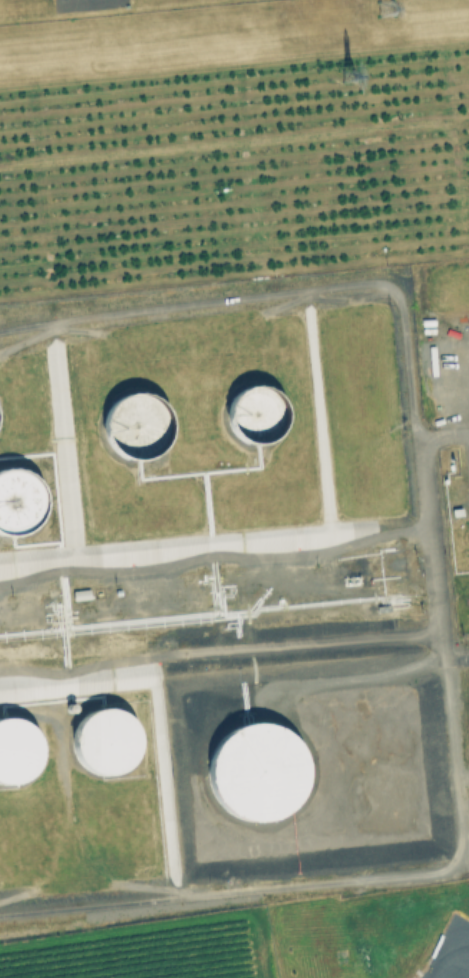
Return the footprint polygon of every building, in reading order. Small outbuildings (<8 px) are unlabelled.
[(265,453),(278,448),(287,439),(293,428),(294,415),(289,402),(280,393),(269,387),(256,386),(243,391),(234,399),(228,411),(227,424),(232,437),(240,446),(252,452),(265,453)] [(148,462),(161,457),(170,448),(176,437),(177,424),(172,411),(163,402),(152,396),(138,395),(126,400),(116,409),(111,420),(110,433),(115,446),(123,455),(135,461),(148,462)] [(34,533),(43,525),(49,513),(50,500),(45,487),(37,478),(25,472),(12,471),(0,476),(0,533),(8,537),(21,538),(34,533)] [(117,779),(130,775),(139,766),(145,754),(146,741),(141,729),(132,719),(121,713),(108,713),(95,717),(86,726),(80,738),(79,751),(84,763),(92,773),(104,778),(117,779)] [(30,785),(40,776),(45,764),(46,751),(41,739),(33,729),(21,724),(8,723),(0,726),(0,786),(5,789),(18,789),(30,785)] [(273,817),(290,810),(303,798),(310,782),(310,764),(304,747),(292,735),(276,727),(258,727),(241,733),(228,746),(221,762),(221,780),(227,796),(239,809),(256,816),(273,817)]
